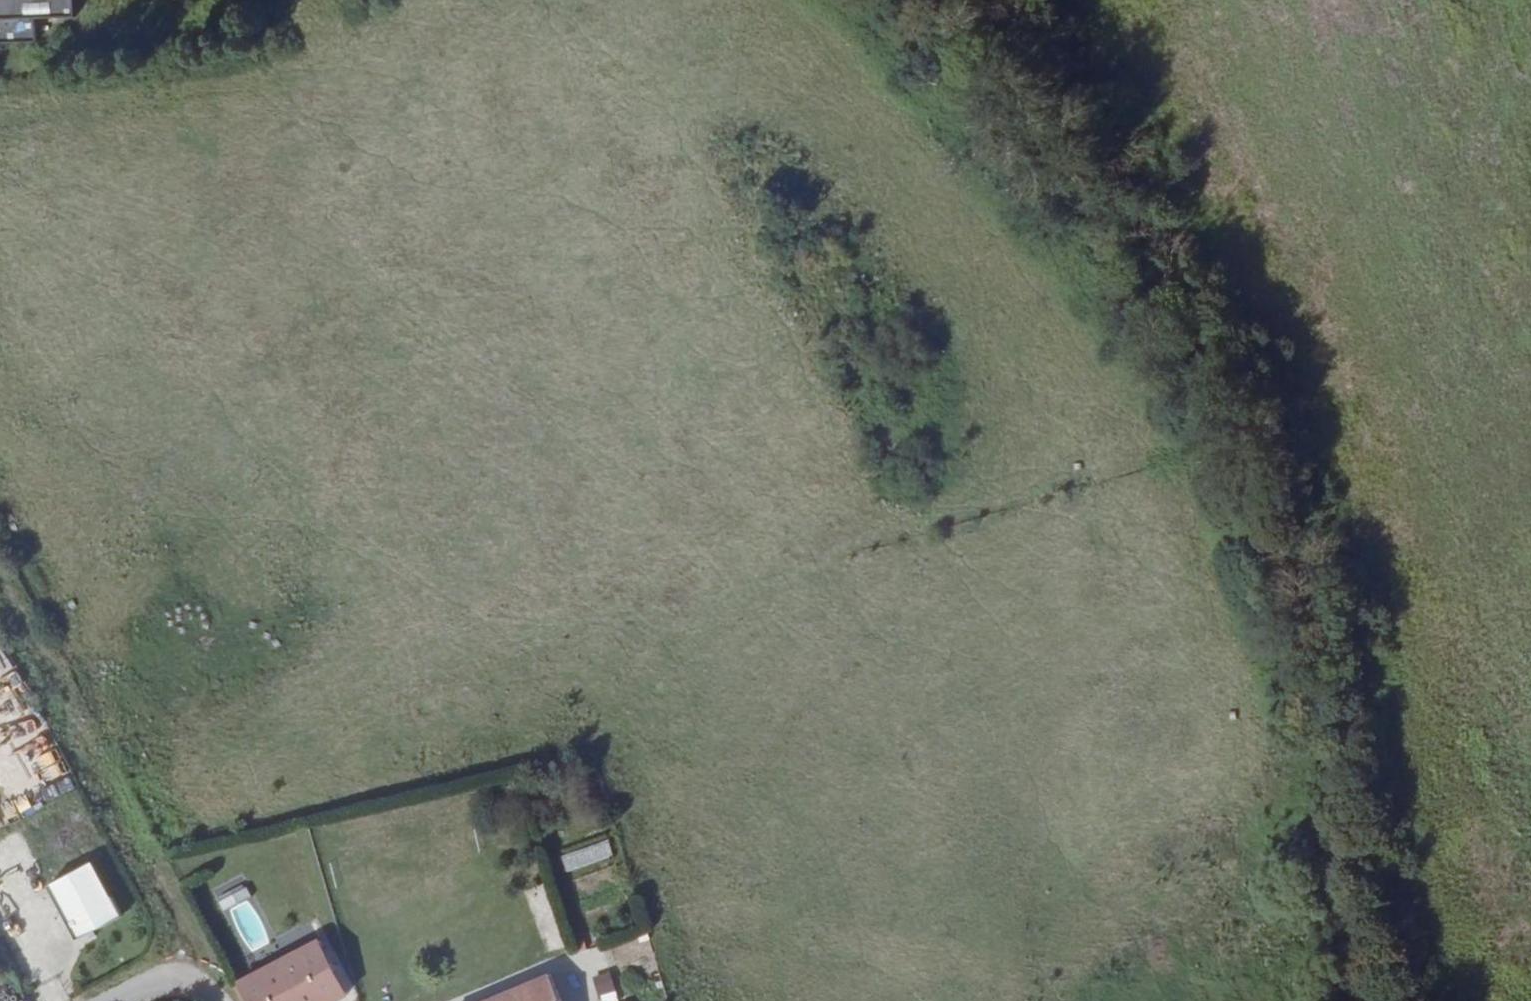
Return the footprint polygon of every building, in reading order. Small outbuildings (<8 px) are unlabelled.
[(82,0),(0,0),(0,53),(52,51),(51,27),(83,25),(82,0)] [(41,891),(69,944),(114,920),(85,867),(41,891)] [(545,887),(528,891),(543,949),(560,945),(545,887)] [(241,994),(245,1000),(344,1000),(316,952),(241,994)] [(608,971),(591,977),(600,998),(616,991),(608,971)] [(555,986),(517,1000),(560,1000),(555,986)]
